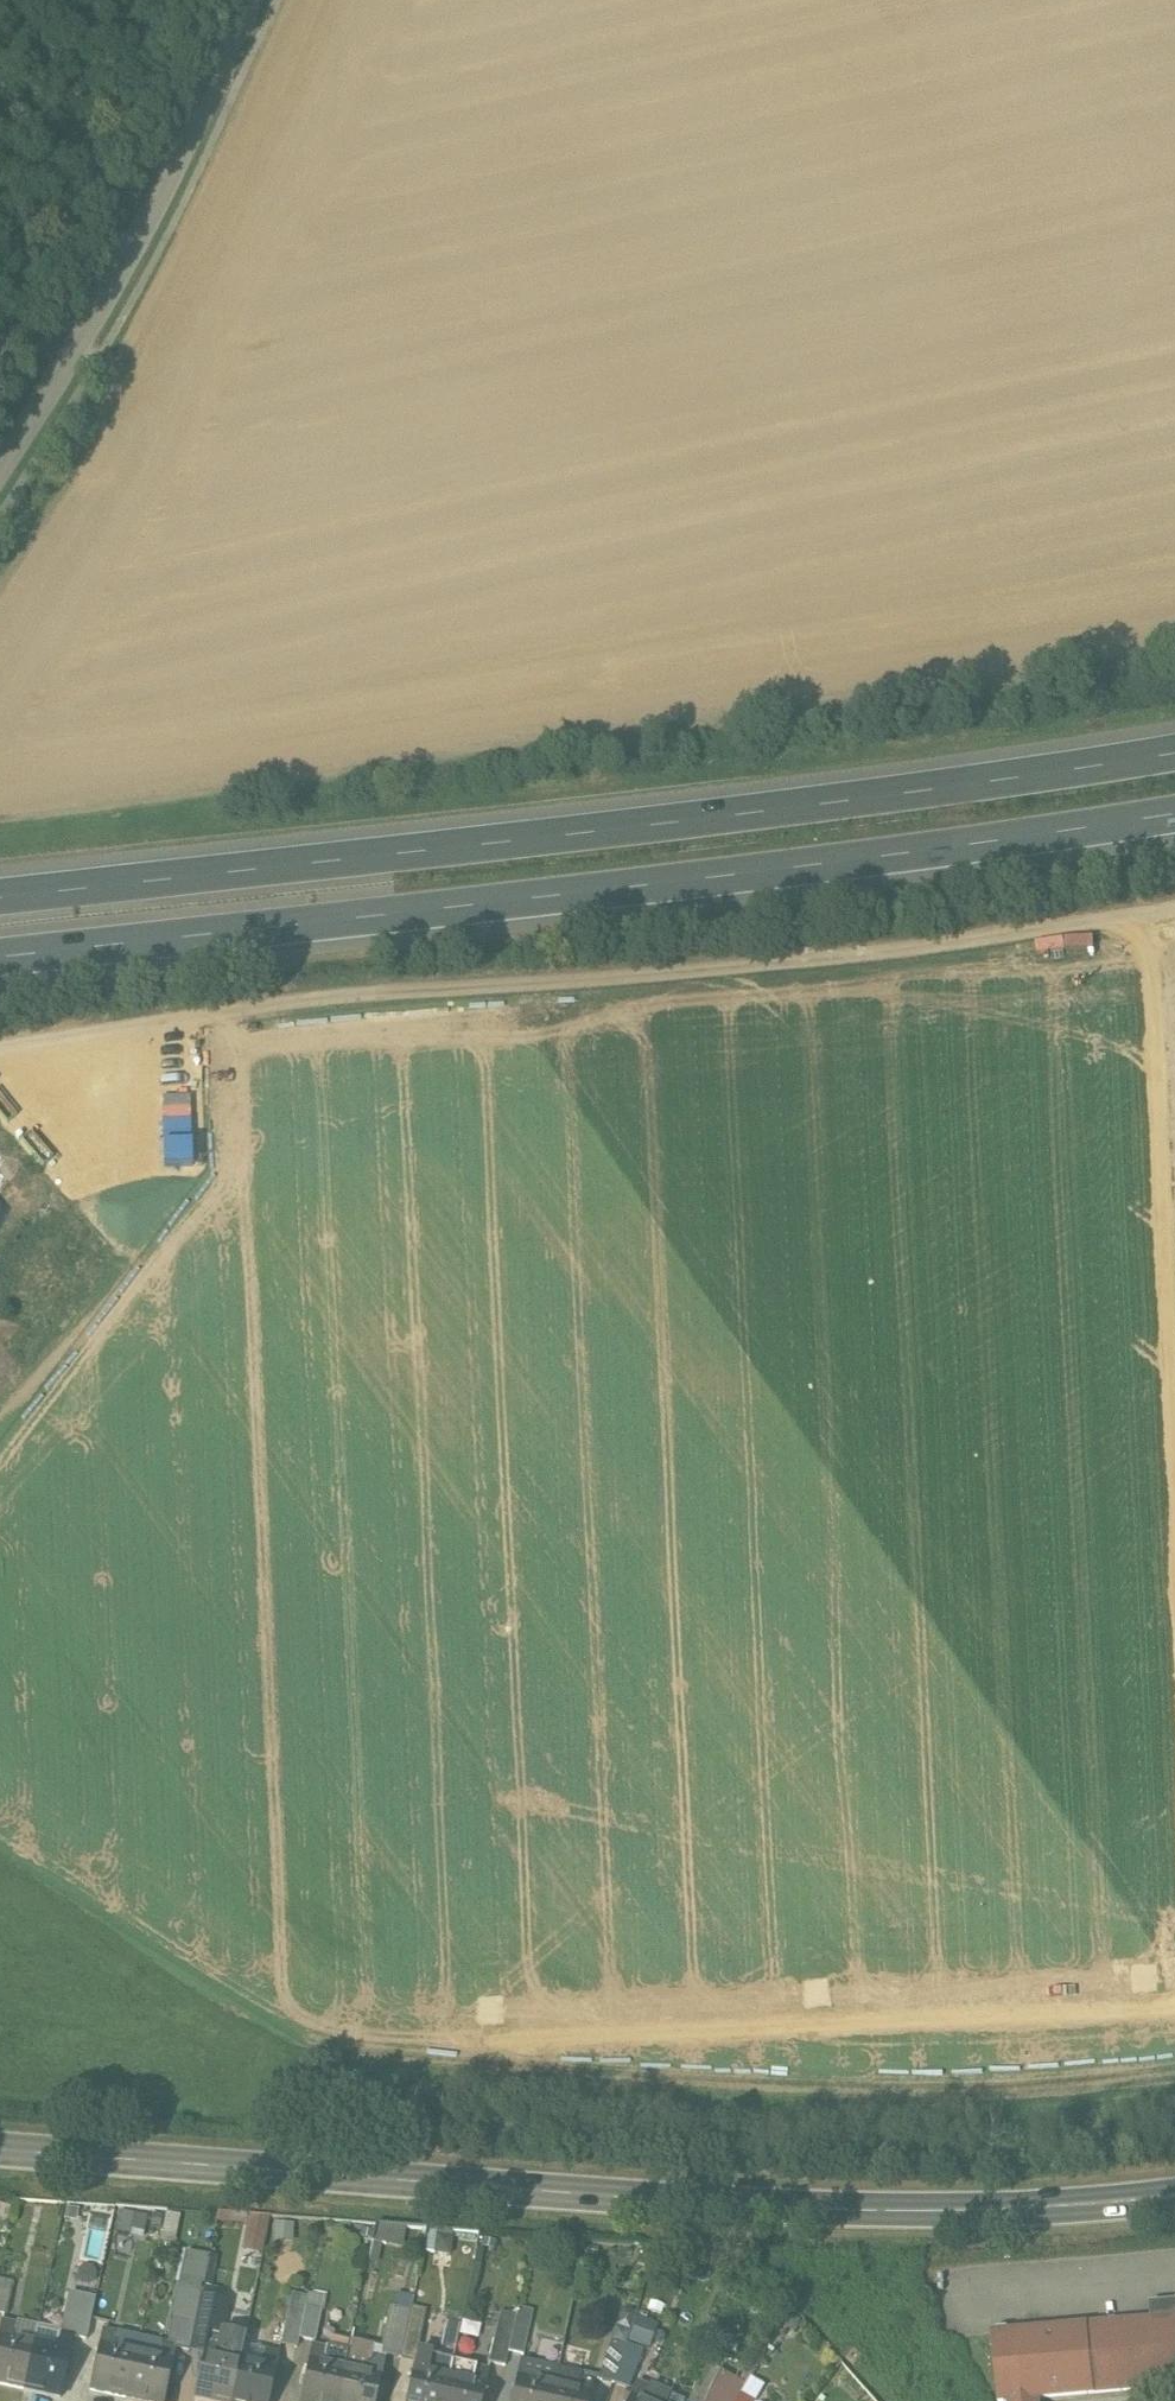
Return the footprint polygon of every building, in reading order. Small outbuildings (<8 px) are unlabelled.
[(1151,1975),(1139,1976),(1140,1993),(1152,1993),(1151,1975)] [(823,1992),(811,1992),(812,2010),(824,2009),(823,1992)] [(495,2005),(484,2006),(485,2023),(496,2023),(495,2005)] [(146,2218),(121,2214),(117,2236),(142,2241),(146,2218)] [(180,2218),(165,2216),(160,2244),(174,2247),(180,2218)] [(271,2219),(249,2217),(242,2253),(262,2257),(271,2219)] [(208,2257),(185,2253),(171,2320),(178,2322),(173,2349),(187,2352),(201,2288),(208,2257)] [(0,2282),(0,2316),(2,2316),(10,2285),(0,2282)] [(96,2291),(82,2288),(75,2314),(91,2318),(96,2291)] [(216,2292),(201,2288),(187,2352),(204,2356),(207,2339),(221,2342),(228,2306),(215,2303),(216,2292)] [(307,2298),(290,2295),(280,2345),(296,2348),(298,2338),(304,2309),(307,2298)] [(319,2313),(304,2309),(298,2338),(313,2341),(319,2313)] [(409,2309),(408,2315),(401,2346),(417,2350),(425,2313),(409,2309)] [(392,2312),(381,2356),(398,2360),(401,2346),(408,2315),(392,2312)] [(992,2336),(999,2400),(1023,2400),(1174,2386),(1174,2317),(992,2336)] [(510,2336),(506,2353),(522,2356),(528,2329),(512,2326),(510,2336)] [(117,2333),(113,2347),(99,2344),(88,2390),(125,2397),(138,2338),(117,2333)] [(494,2333),(486,2365),(503,2369),(506,2353),(510,2336),(494,2333)] [(624,2345),(612,2382),(628,2389),(645,2340),(628,2334),(624,2345)] [(227,2337),(225,2344),(220,2343),(221,2342),(207,2339),(204,2356),(194,2399),(203,2400),(231,2400),(242,2347),(244,2340),(227,2337)] [(138,2338),(125,2397),(142,2400),(162,2400),(171,2360),(157,2357),(160,2343),(138,2338)] [(0,2340),(0,2387),(23,2391),(32,2347),(0,2340)] [(610,2341),(597,2381),(612,2382),(624,2345),(610,2341)] [(68,2356),(32,2347),(23,2391),(58,2399),(68,2356)] [(242,2347),(231,2400),(268,2400),(275,2371),(261,2367),(264,2352),(242,2347)] [(312,2347),(299,2400),(337,2400),(347,2356),(312,2347)] [(348,2355),(347,2356),(337,2400),(374,2400),(379,2379),(365,2376),(369,2361),(370,2361),(371,2361),(348,2355)] [(412,2371),(406,2400),(442,2400),(447,2378),(412,2371)] [(740,2395),(746,2385),(722,2372),(711,2395),(708,2400),(736,2400),(740,2395)] [(447,2378),(442,2400),(480,2400),(484,2386),(447,2378)] [(517,2378),(512,2400),(548,2400),(551,2385),(517,2378)] [(551,2385),(548,2400),(586,2400),(588,2393),(551,2385)] [(670,2397),(650,2388),(645,2400),(669,2400),(670,2397)]
